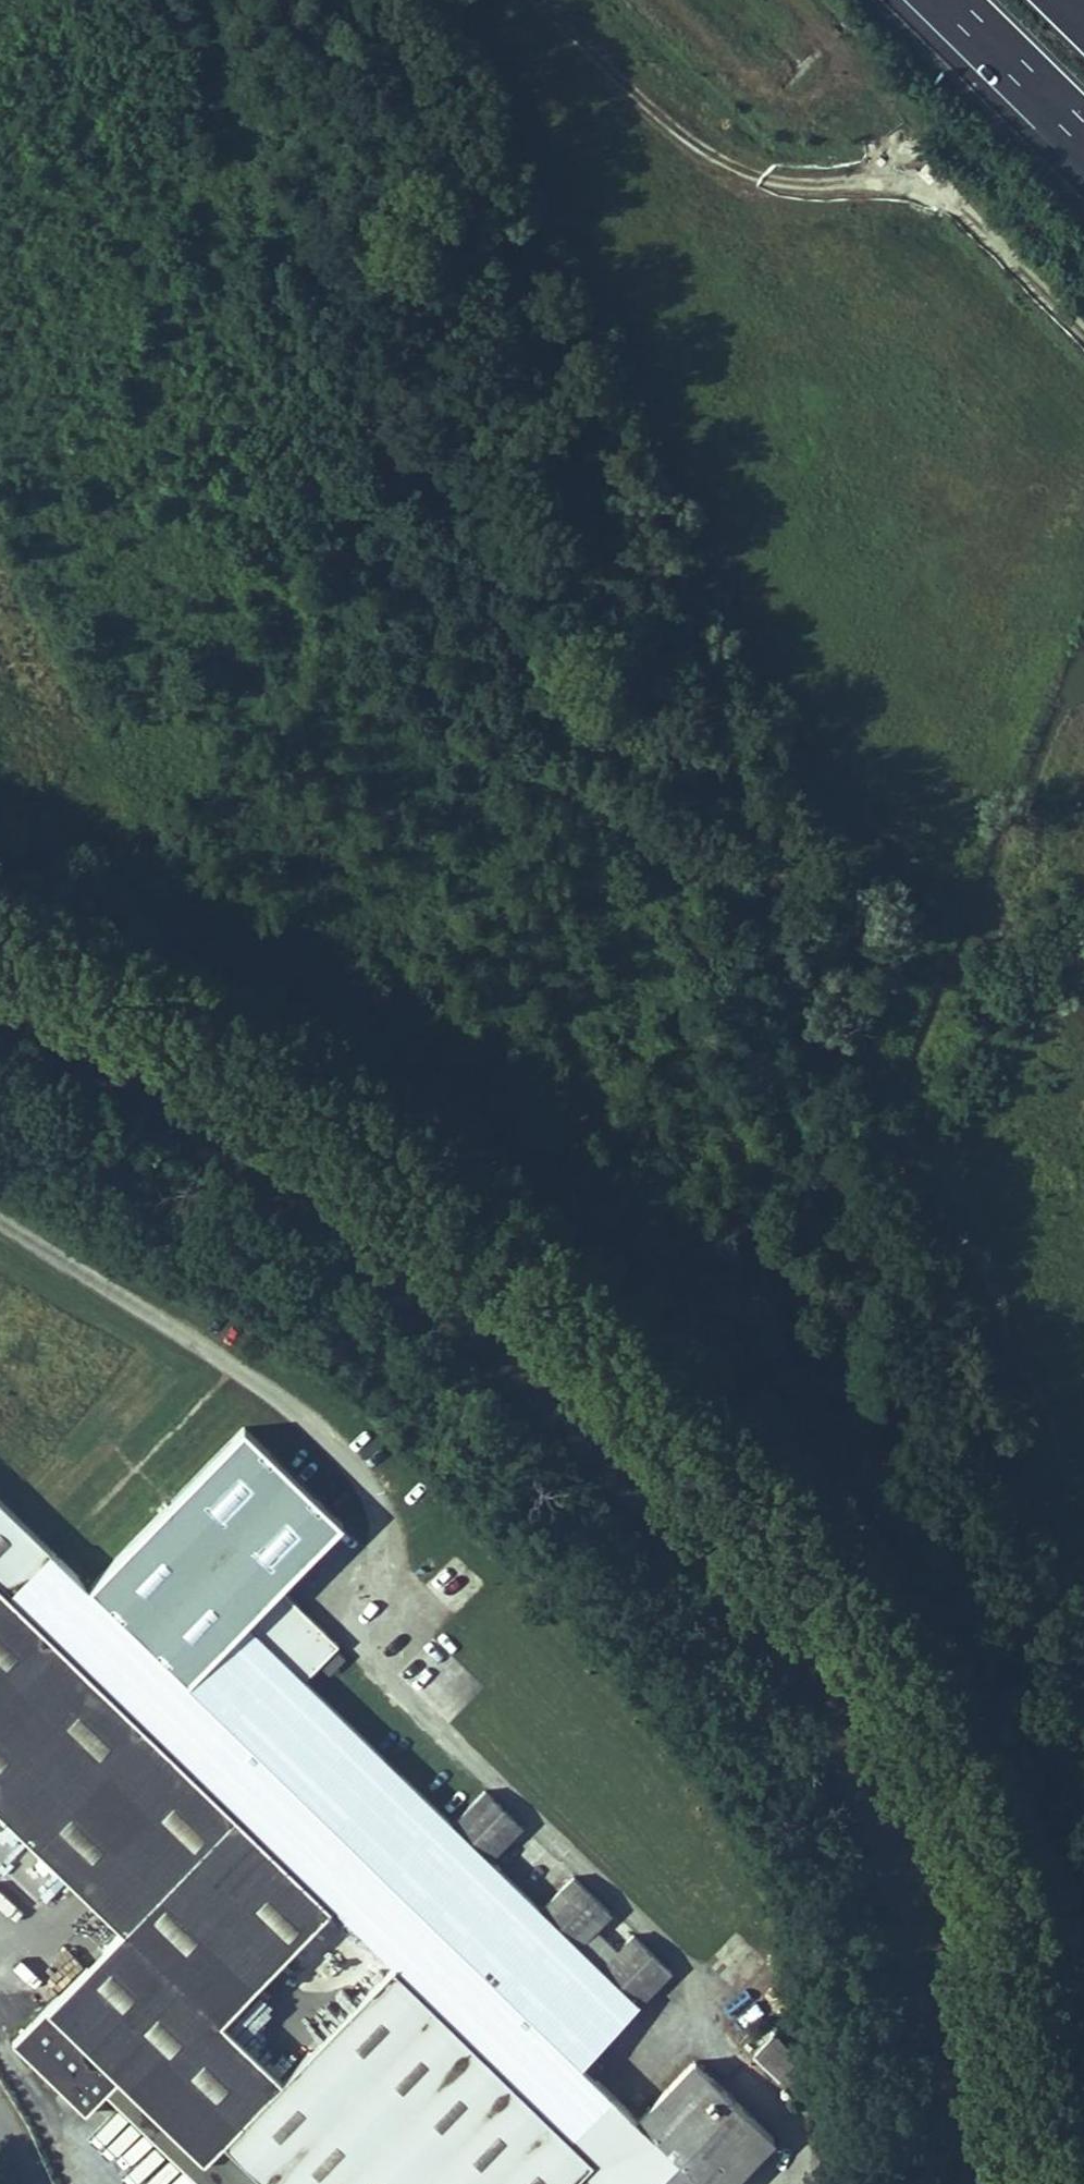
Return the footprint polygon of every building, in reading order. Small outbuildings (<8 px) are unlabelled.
[(695,2060),(639,2117),(596,2074),(603,2067),(590,2055),(670,1969),(635,1933),(617,1953),(593,1930),(610,1912),(573,1875),(541,1910),(535,1905),(563,1876),(529,1842),(500,1872),(489,1862),(522,1828),(486,1792),(454,1824),(304,1680),(338,1643),(281,1588),(341,1523),(244,1428),(90,1586),(0,1504),(0,1653),(49,1707),(323,1973),(178,2126),(213,2159),(195,2180),(207,2183),(727,2183),(773,2136),(695,2060)] [(49,1707),(0,1653),(0,1772),(49,1707)] [(49,1707),(0,1772),(0,1812),(115,1920),(4,2039),(78,2109),(118,2070),(178,2126),(323,1973),(49,1707)] [(787,2101),(806,2078),(782,2057),(761,2079),(787,2101)]
